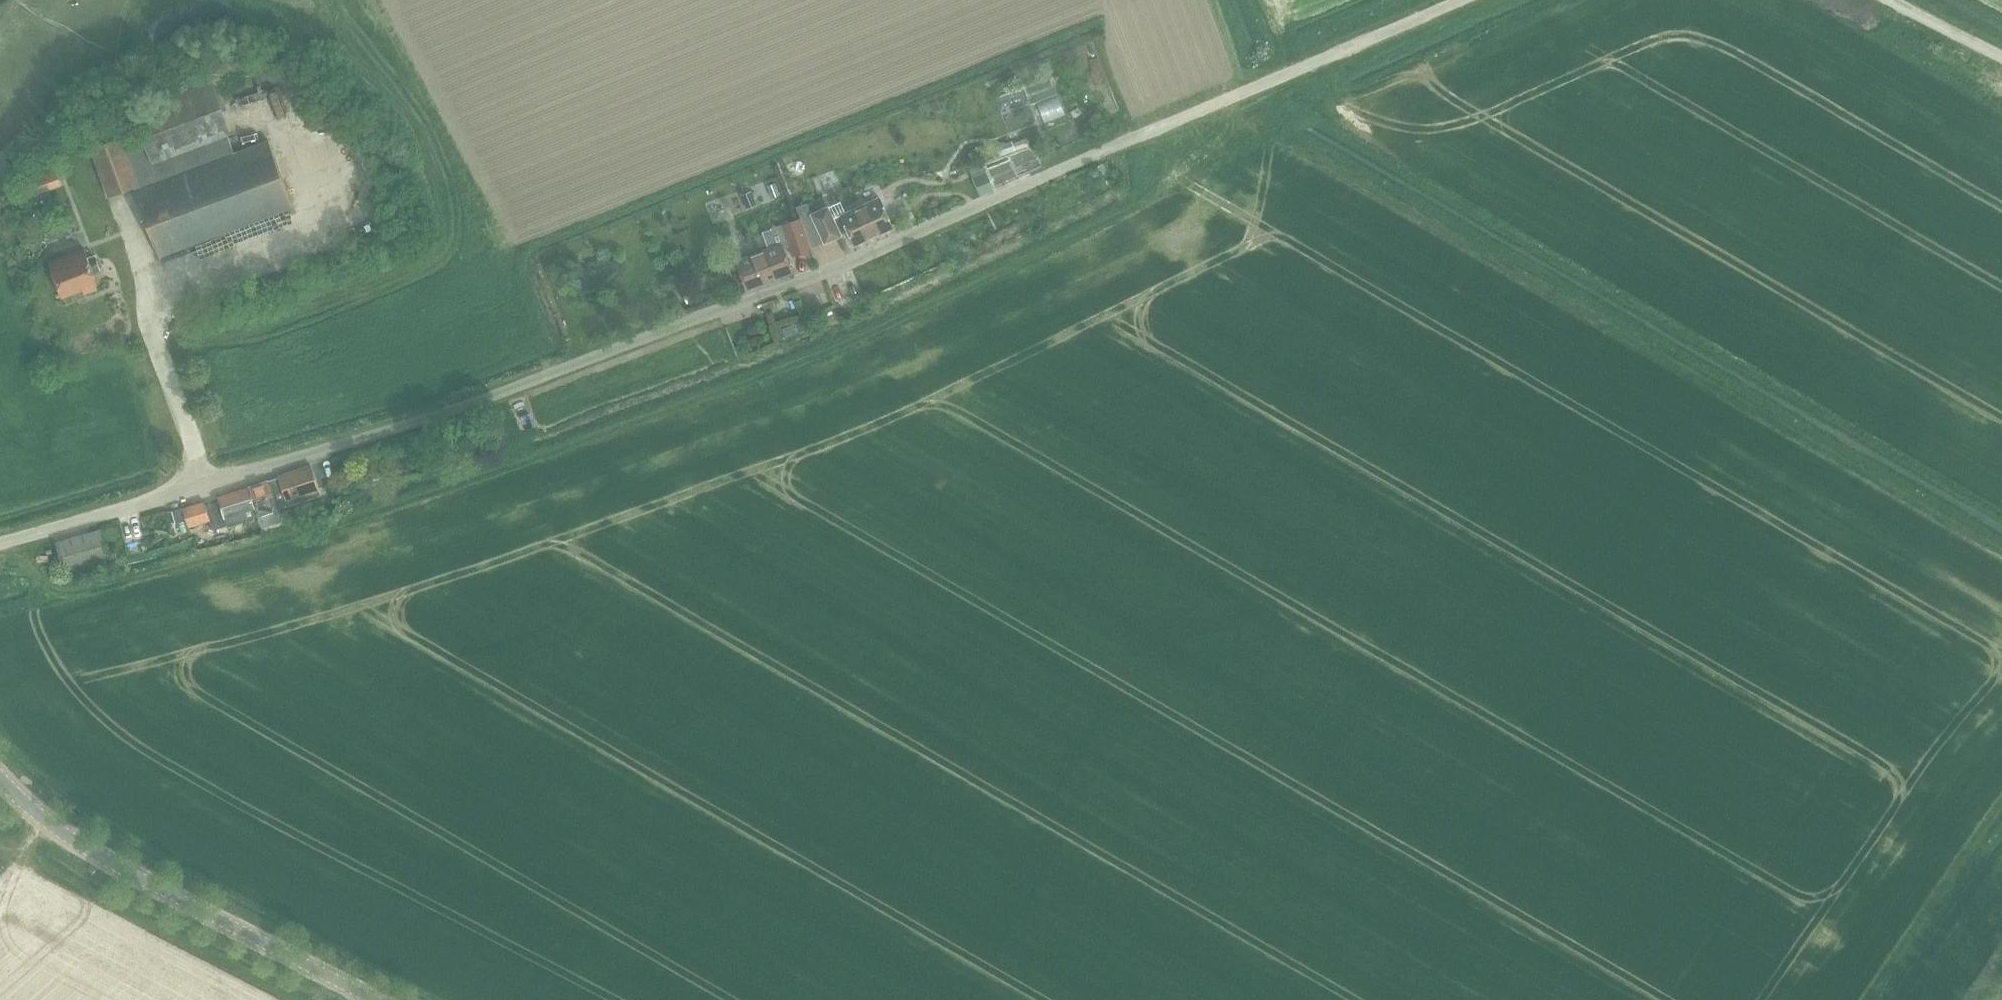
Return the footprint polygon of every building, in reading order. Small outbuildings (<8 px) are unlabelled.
[(304,75),(287,84),(297,104),(315,95),(304,75)] [(293,206),(286,187),(268,140),(234,153),(207,82),(131,110),(137,127),(88,146),(100,178),(108,197),(132,187),(158,256),(293,206)] [(1026,138),(1012,143),(1015,151),(1029,146),(1026,138)] [(1011,140),(996,146),(1000,156),(1015,151),(1012,143),(1011,140)] [(774,183),(767,186),(771,198),(779,195),(774,183)] [(750,191),(740,194),(745,208),(755,204),(750,191)] [(828,206),(811,214),(824,243),(841,235),(840,234),(847,230),(854,245),(866,239),(865,238),(876,233),(876,234),(892,227),(879,197),(840,215),(841,216),(833,219),(828,206)] [(736,262),(739,269),(746,288),(791,271),(783,248),(789,246),(792,255),(811,248),(799,218),(781,225),(762,232),(768,249),(736,262)] [(101,272),(96,261),(94,255),(88,257),(86,251),(49,263),(61,296),(82,288),(84,291),(96,287),(95,283),(97,282),(94,275),(101,272)] [(158,261),(158,273),(183,272),(183,260),(158,261)] [(806,328),(803,319),(794,323),(798,331),(806,328)] [(797,333),(793,323),(782,327),(780,323),(773,326),(778,339),(797,333)] [(268,480),(248,486),(257,515),(258,515),(262,527),(281,521),(272,494),(284,490),(286,498),(317,489),(310,466),(279,476),(280,478),(269,482),(268,480)] [(213,529),(257,515),(248,486),(217,497),(218,501),(205,505),(204,501),(182,508),(189,531),(191,530),(190,526),(209,519),(213,529)] [(138,522),(121,526),(127,553),(138,551),(136,542),(142,540),(138,522)] [(55,542),(64,571),(109,558),(100,529),(55,542)]
